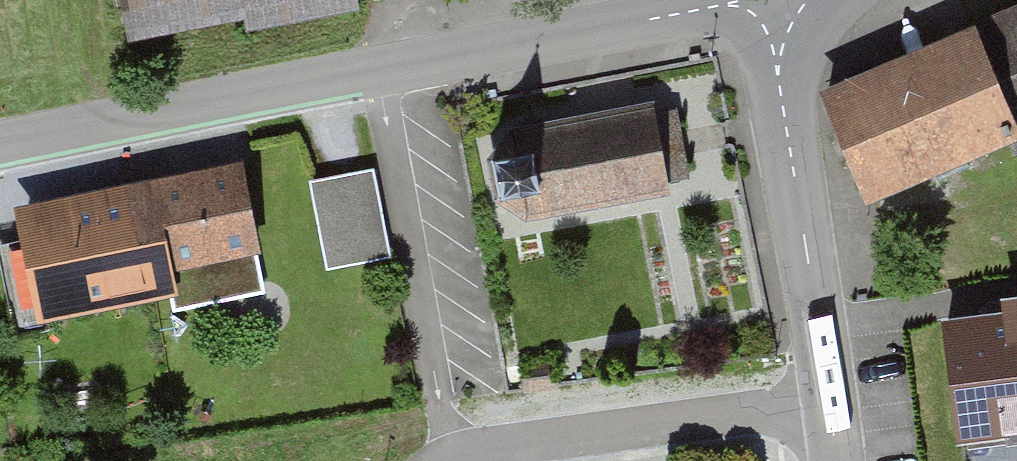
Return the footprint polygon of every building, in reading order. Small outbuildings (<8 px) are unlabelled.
[(126,57),(359,14),(356,0),(115,0),(126,57)] [(803,110),(852,222),(1012,152),(1016,163),(1016,17),(803,110)] [(652,112),(503,139),(484,161),(491,205),(517,217),(664,190),(662,176),(694,170),(685,119),(654,124),(652,112)] [(374,170),(310,182),(326,270),(390,258),(374,170)] [(235,180),(12,223),(35,342),(174,316),(168,287),(253,270),(235,180)] [(944,322),(959,444),(1016,436),(1016,313),(944,322)]
